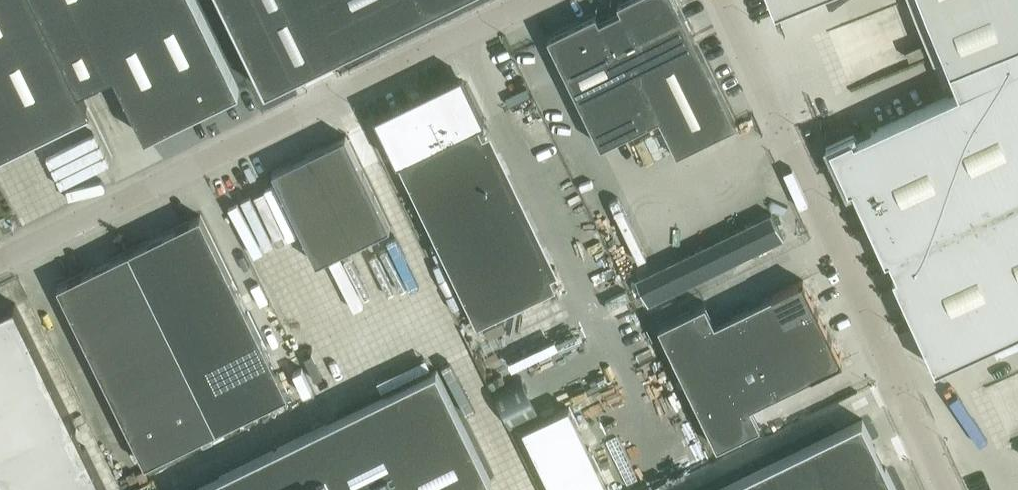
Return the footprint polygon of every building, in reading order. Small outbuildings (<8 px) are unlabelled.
[(86,105),(78,89),(35,0),(0,0),(0,147),(86,105)] [(78,89),(114,71),(142,129),(227,87),(231,94),(239,90),(195,0),(35,0),(78,89)] [(265,89),(447,0),(222,0),(265,89)] [(618,1),(621,9),(600,19),(596,11),(548,35),(601,144),(659,116),(677,152),(737,123),(677,0),(620,0),(618,1)] [(775,10),(800,0),(771,0),(775,10)] [(959,91),(855,138),(853,134),(830,145),(849,187),(853,185),(886,258),(890,256),(897,272),(893,274),(935,367),(1017,329),(1017,0),(922,0),(959,91)] [(882,30),(889,43),(903,36),(896,23),(882,30)] [(462,72),(374,114),(397,162),(402,160),(478,123),(485,120),(466,81),(467,81),(462,72)] [(402,160),(399,161),(477,323),(556,285),(478,123),(402,160)] [(346,134),(272,170),(316,261),(390,226),(346,134)] [(783,238),(771,212),(636,278),(648,303),(783,238)] [(131,249),(58,285),(88,346),(116,403),(146,463),(218,428),(289,393),(259,334),(200,214),(131,249)] [(786,321),(816,306),(803,279),(772,294),(786,321)] [(792,335),(786,321),(772,294),(738,310),(758,351),(792,335)] [(15,302),(0,309),(0,489),(107,489),(15,302)] [(724,368),(705,327),(715,322),(705,302),(658,325),(688,385),(724,368)] [(786,321),(792,335),(798,348),(829,333),(816,306),(786,321)] [(758,351),(738,310),(715,322),(705,327),(724,368),(758,351)] [(798,348),(812,375),(842,360),(829,333),(798,348)] [(758,351),(778,391),(812,375),(798,348),(792,335),(758,351)] [(758,351),(724,368),(744,408),(751,405),(778,391),(758,351)] [(744,408),(724,368),(688,385),(717,445),(760,424),(751,405),(744,408)] [(438,371),(192,489),(478,489),(492,483),(438,371)] [(542,415),(522,376),(495,389),(515,428),(542,415)] [(553,489),(610,489),(569,405),(523,428),(553,489)] [(862,418),(715,489),(897,489),(862,418)]
